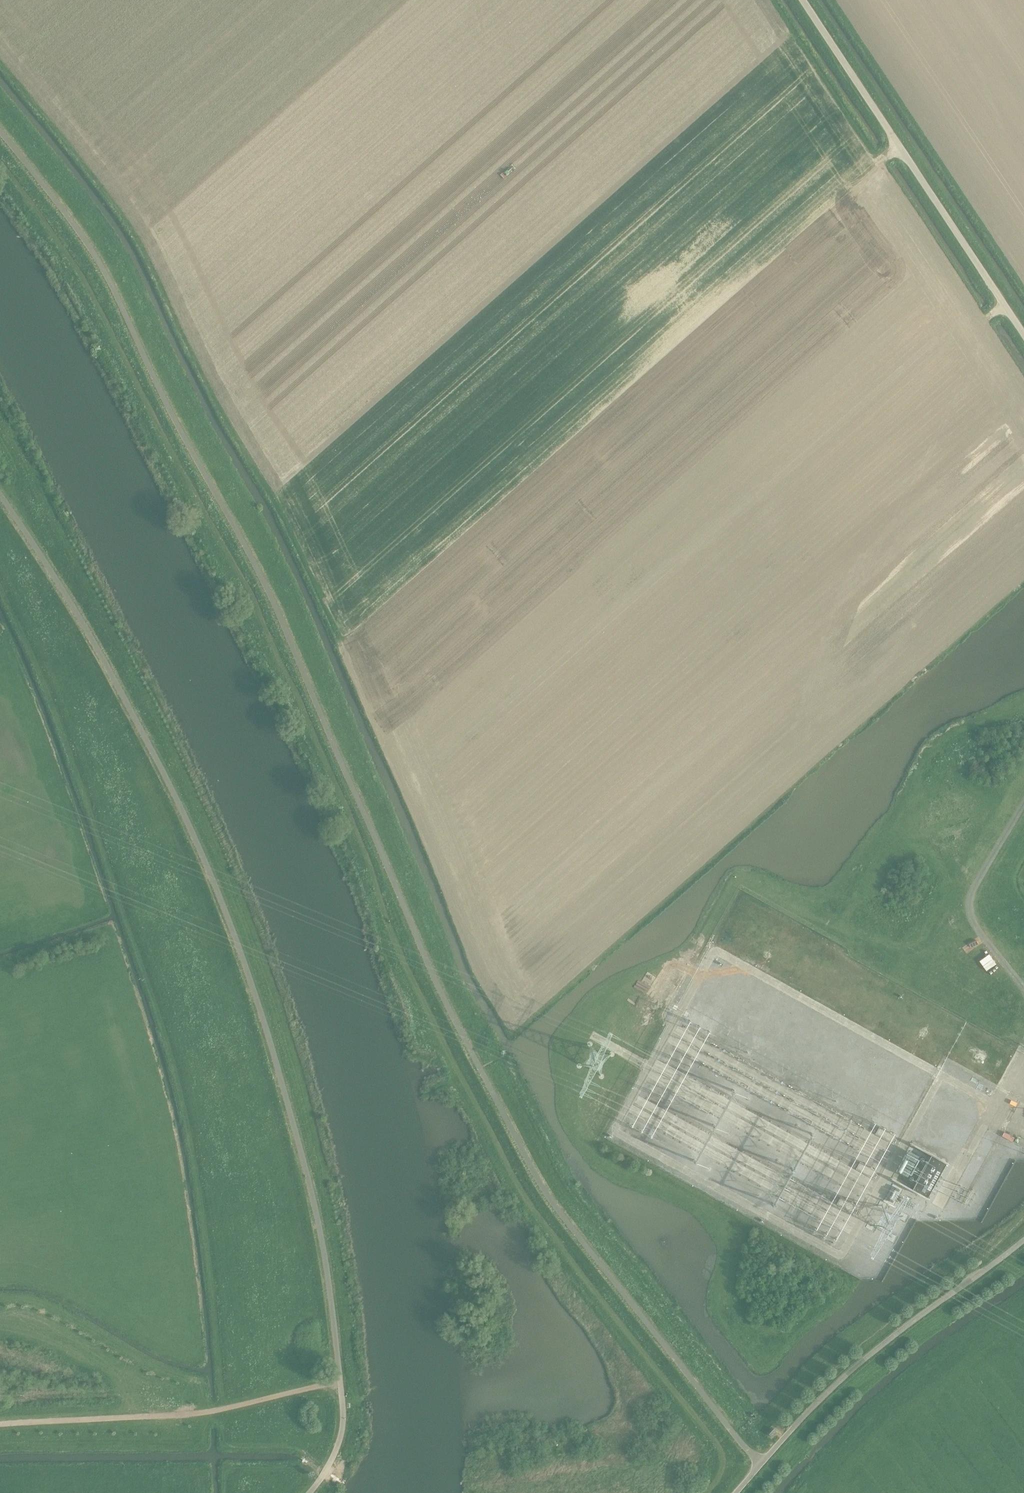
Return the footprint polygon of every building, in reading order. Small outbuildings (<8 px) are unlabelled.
[(880,1127),(876,1134),(893,1143),(897,1136),(880,1127)] [(931,1156),(912,1190),(927,1198),(946,1165),(931,1156)] [(860,1162),(856,1169),(873,1178),(877,1171),(860,1162)] [(841,1197),(837,1204),(854,1213),(858,1206),(841,1197)] [(774,1429),(769,1434),(773,1437),(778,1432),(774,1429)]
